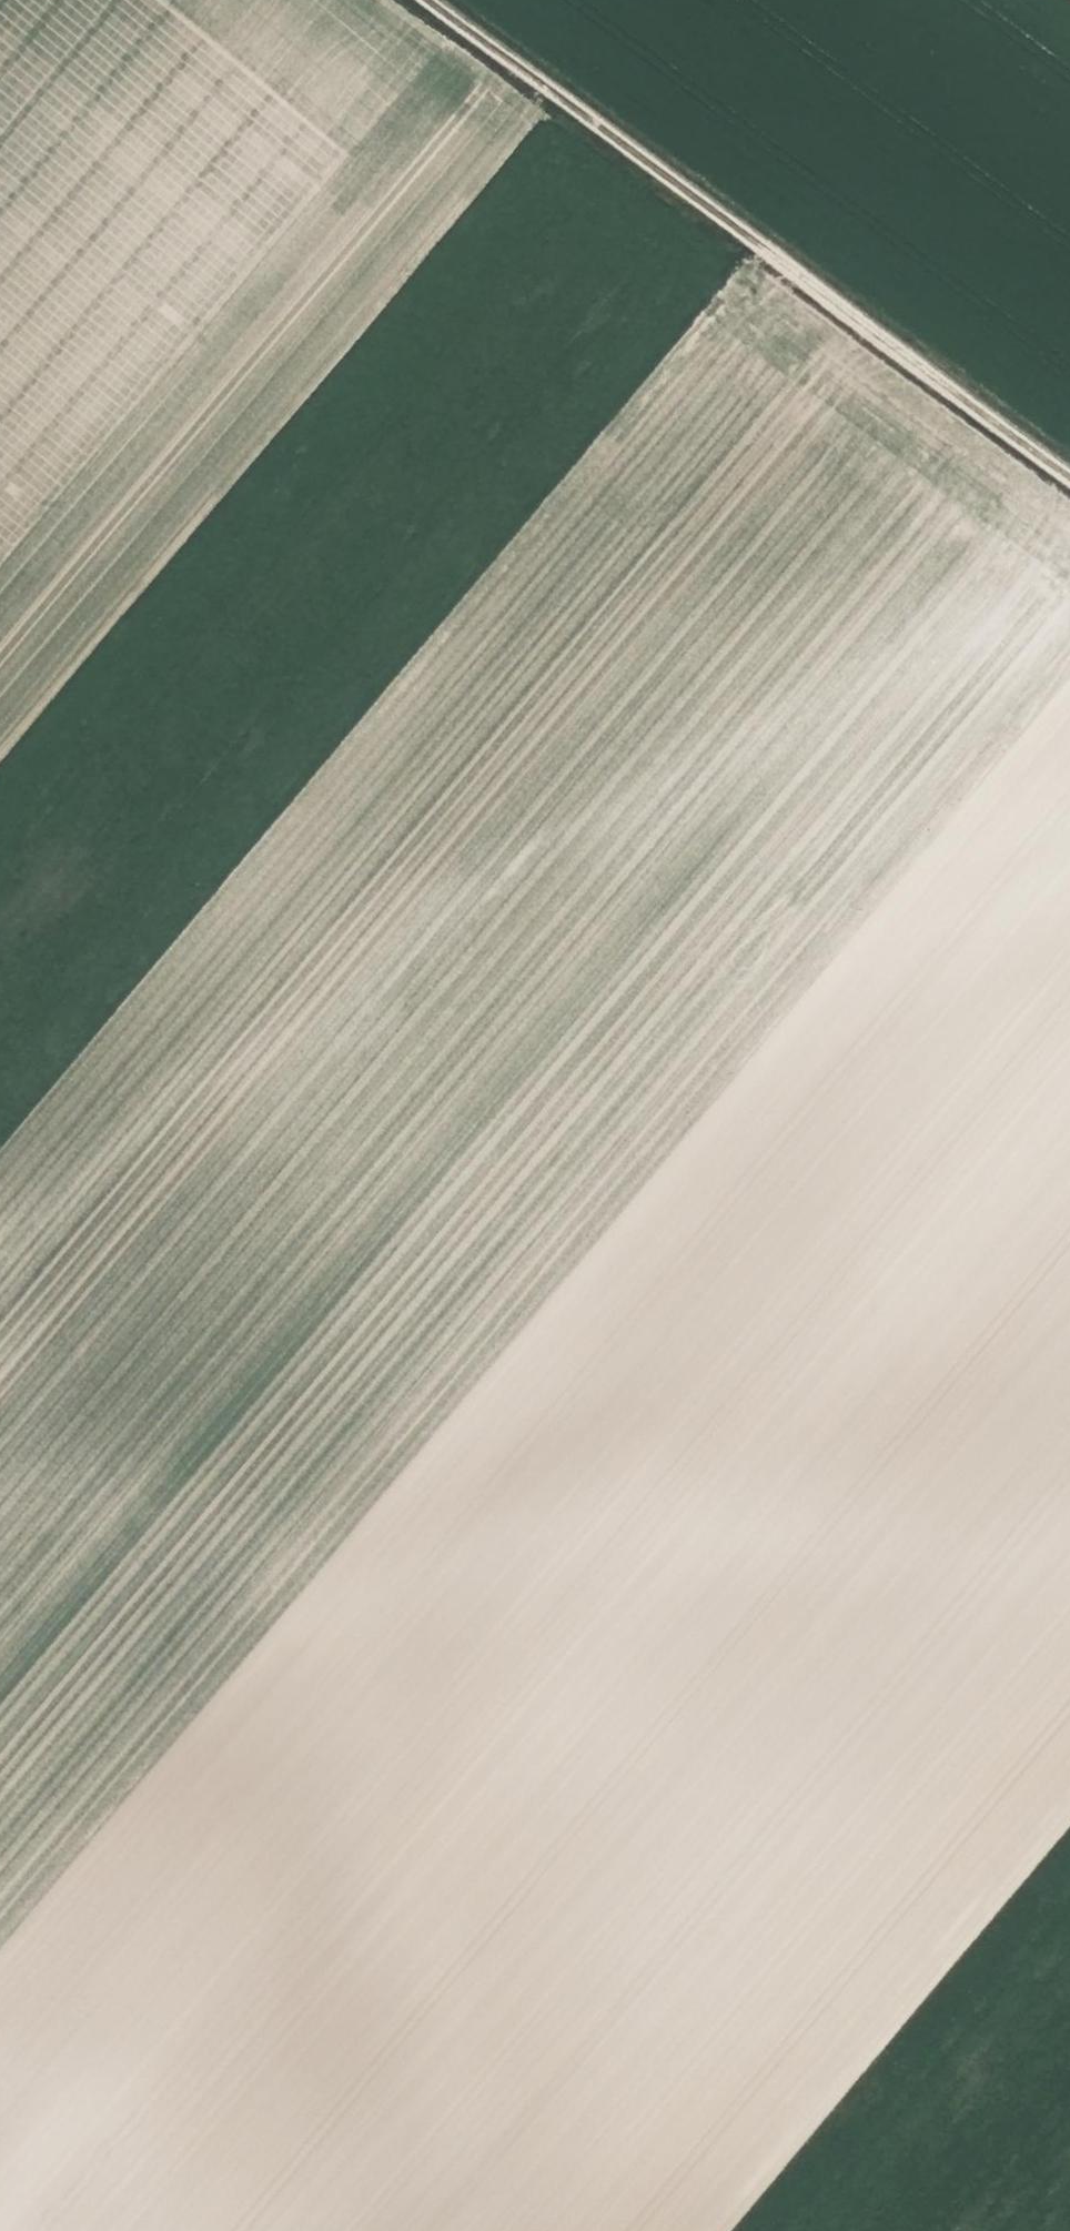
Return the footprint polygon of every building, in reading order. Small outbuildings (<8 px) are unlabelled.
[(0,180),(0,201),(8,192),(10,179),(2,178),(0,180)]
